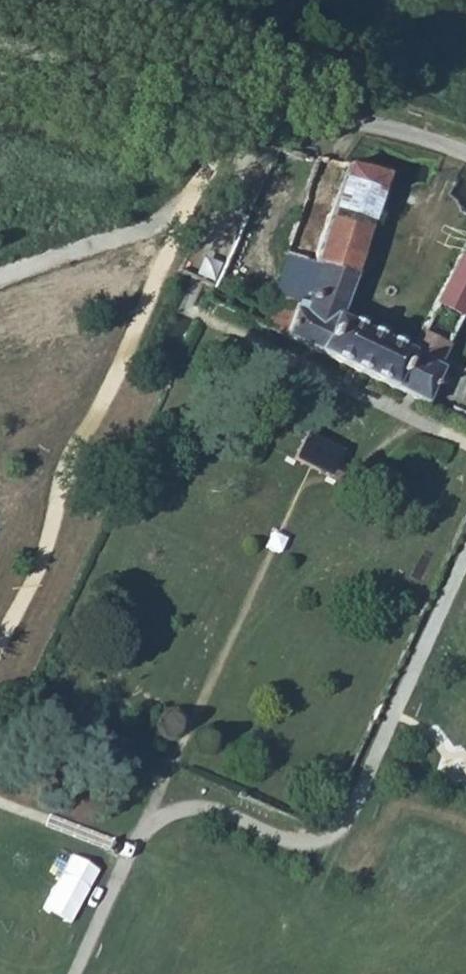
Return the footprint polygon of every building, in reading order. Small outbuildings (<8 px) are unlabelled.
[(205,304),(425,409),(442,374),(437,370),(465,310),(465,242),(409,358),(338,323),(339,321),(383,189),(386,180),(349,172),(315,161),(312,166),(307,186),(282,259),(286,260),(267,316),(211,291),(205,304)]
